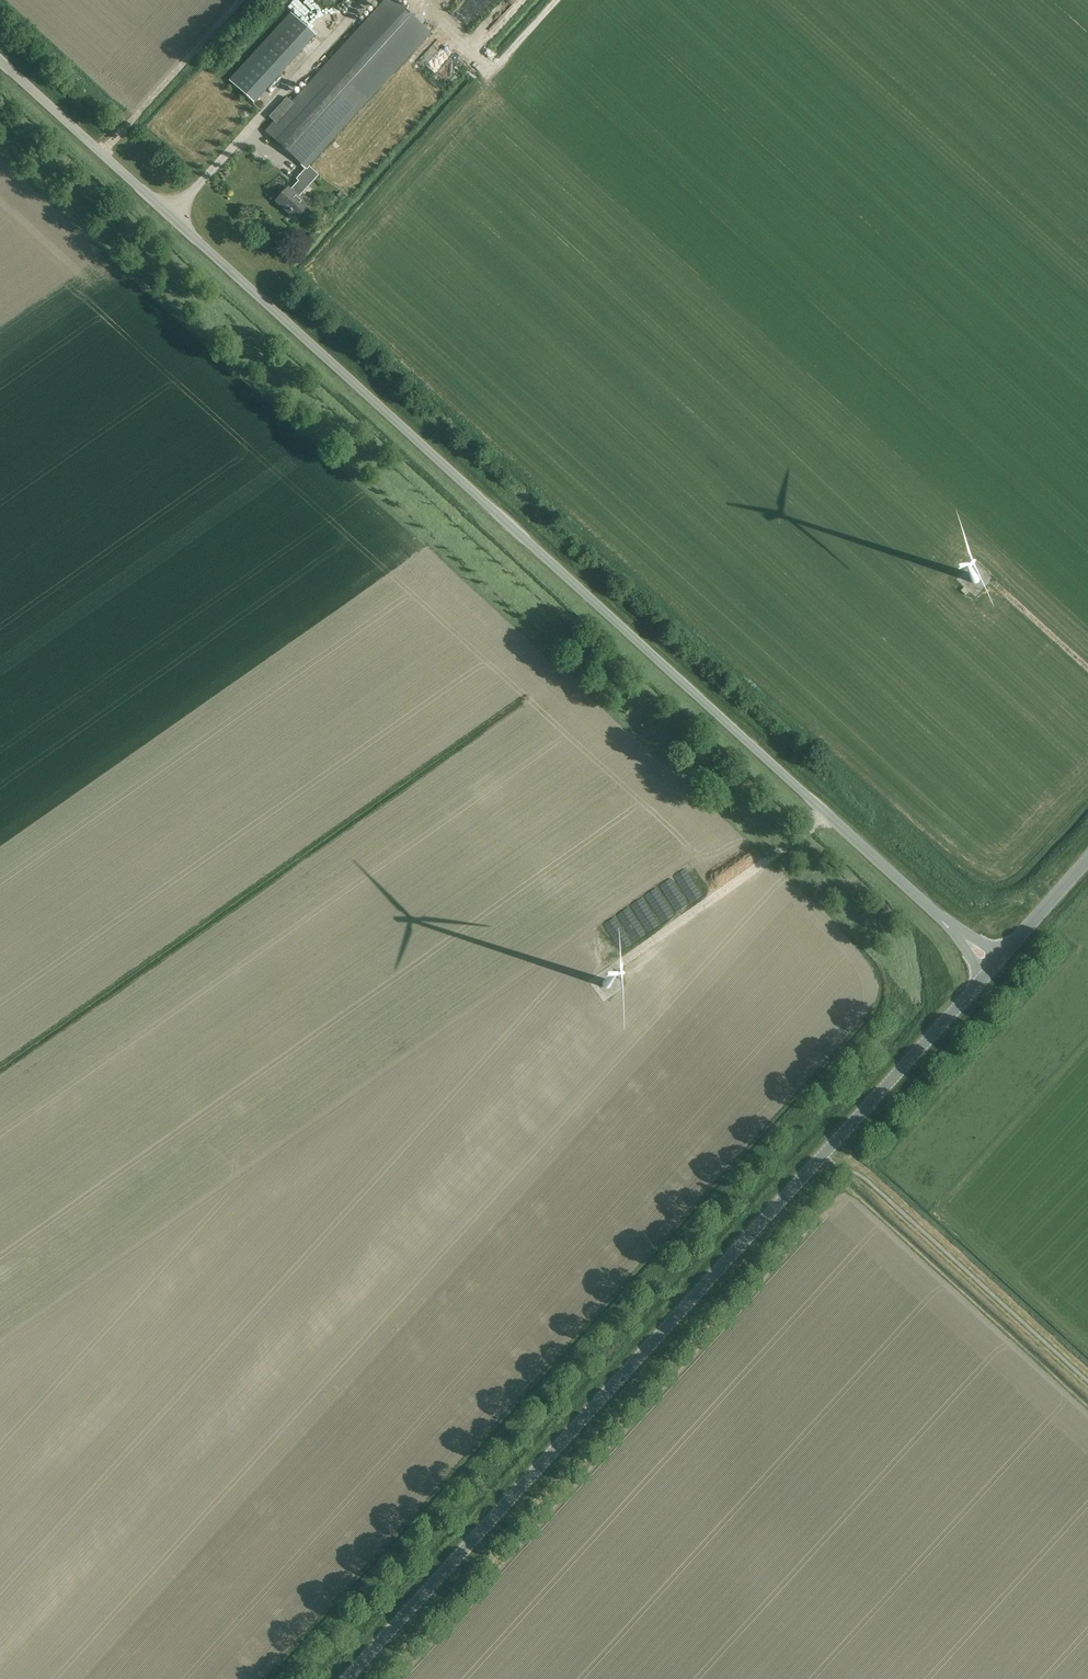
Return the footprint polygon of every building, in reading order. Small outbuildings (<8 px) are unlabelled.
[(309,166),(430,32),(395,0),(385,0),(292,102),(287,98),(269,117),(274,122),(265,132),(306,168),(306,169),(309,166)] [(254,103),(302,51),(315,36),(291,13),(230,81),(254,103)] [(306,169),(306,168),(296,179),(298,181),(290,190),(288,188),(275,201),(282,208),(284,206),(297,218),(308,206),(298,198),(319,175),(309,166),(306,169)]
